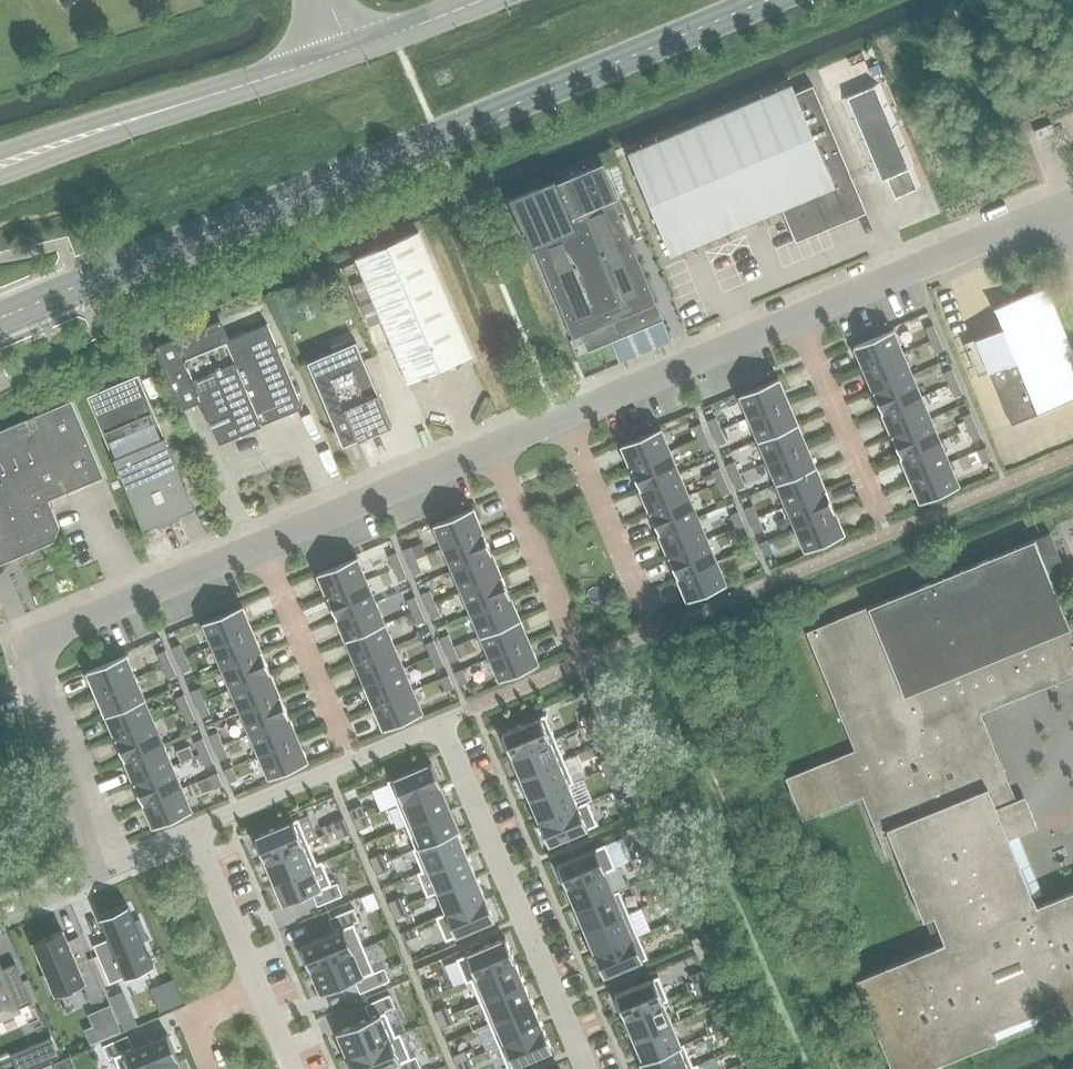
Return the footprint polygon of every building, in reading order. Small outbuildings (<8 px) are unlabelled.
[(794,93),(791,84),(627,153),(643,191),(670,256),(781,210),(793,239),(864,209),(812,85),(794,93)] [(891,200),(920,187),(912,167),(914,166),(879,84),(841,100),(876,182),(882,180),(891,200)] [(603,163),(557,182),(554,176),(509,195),(531,248),(534,247),(573,339),(581,335),(588,351),(663,320),(614,203),(619,201),(603,163)] [(408,383),(471,356),(418,232),(355,259),(408,383)] [(996,388),(1011,425),(1072,399),(1072,354),(1046,287),(1047,287),(1047,286),(992,308),(993,309),(994,308),(1003,330),(992,334),(991,332),(974,339),(988,372),(989,371),(996,388)] [(267,324),(228,341),(219,320),(155,347),(181,410),(202,401),(219,442),(302,407),(267,324)] [(933,325),(924,328),(929,341),(938,337),(933,325)] [(893,329),(853,346),(863,369),(902,352),(893,329)] [(938,337),(929,341),(934,353),(943,349),(938,337)] [(343,446),(391,425),(356,341),(307,362),(343,446)] [(902,352),(863,369),(872,390),(911,374),(902,352)] [(951,369),(943,373),(948,385),(957,381),(951,369)] [(911,374),(872,390),(881,413),(921,396),(911,374)] [(194,508),(194,507),(187,491),(138,375),(87,396),(143,530),(194,508)] [(778,378),(738,394),(748,417),(787,401),(778,378)] [(957,381),(948,385),(953,397),(962,394),(957,381)] [(921,396),(881,413),(891,435),(930,418),(921,396)] [(53,542),(59,527),(48,501),(103,477),(71,401),(0,431),(0,564),(53,542)] [(787,401),(748,417),(757,439),(796,422),(787,401)] [(970,413),(961,417),(966,429),(975,425),(970,413)] [(716,417),(707,421),(712,433),(721,429),(716,417)] [(930,418),(891,435),(900,457),(939,440),(930,418)] [(796,422),(757,439),(766,461),(806,444),(796,422)] [(700,423),(691,427),(697,439),(705,436),(700,423)] [(975,425),(966,429),(972,441),(980,437),(975,425)] [(728,426),(721,429),(726,442),(733,439),(728,426)] [(660,428),(620,444),(630,467),(669,450),(660,428)] [(721,429),(712,433),(717,445),(726,442),(721,429)] [(705,436),(697,439),(702,452),(711,448),(705,436)] [(939,440),(900,457),(909,479),(949,462),(939,440)] [(806,444),(766,461),(776,483),(815,466),(806,444)] [(985,447),(976,451),(981,464),(990,460),(985,447)] [(669,450),(630,467),(639,488),(678,472),(669,450)] [(734,461),(725,465),(731,477),(739,473),(734,461)] [(949,462),(909,479),(919,502),(959,486),(949,462)] [(815,466),(776,483),(785,505),(824,488),(815,466)] [(719,467),(710,471),(715,484),(724,480),(719,467)] [(678,472),(639,488),(648,511),(688,494),(678,472)] [(739,473),(731,477),(736,489),(745,486),(739,473)] [(724,480),(715,484),(721,496),(729,492),(724,480)] [(824,488),(785,505),(794,527),(834,510),(824,488)] [(688,494),(648,511),(658,533),(697,516),(688,494)] [(753,505),(744,508),(749,521),(758,517),(753,505)] [(472,508),(433,524),(442,547),(481,530),(472,508)] [(834,510),(794,527),(804,551),(844,534),(834,510)] [(729,515),(734,527),(743,524),(737,511),(729,515)] [(697,516),(658,533),(667,555),(706,538),(697,516)] [(758,517),(749,521),(754,533),(763,529),(758,517)] [(743,524),(734,527),(739,540),(748,536),(743,524)] [(481,530),(442,547),(451,569),(491,552),(481,530)] [(1041,894),(1017,834),(1036,827),(1024,796),(1015,800),(979,713),(1072,675),(1072,633),(1071,627),(1069,627),(1049,578),(1064,572),(1049,533),(1034,539),(866,606),(805,631),(853,750),(784,778),(801,820),(861,795),(885,855),(895,852),(922,920),(933,916),(943,943),(854,978),(891,1068),(924,1068),(997,1040),(992,1029),(1011,1021),(1015,1031),(1046,1019),(1042,1009),(1060,1002),(1064,1012),(1072,1008),(1072,890),(1035,906),(1032,898),(1041,894)] [(706,538),(667,555),(676,577),(716,560),(706,538)] [(768,540),(759,543),(764,556),(773,552),(768,540)] [(411,546),(402,550),(407,562),(416,558),(411,546)] [(752,546),(743,550),(749,562),(758,558),(752,546)] [(396,552),(387,556),(392,569),(401,565),(396,552)] [(491,552),(451,569),(461,591),(500,575),(491,552)] [(356,557),(317,573),(326,596),(366,579),(356,557)] [(416,558),(407,562),(413,575),(421,571),(416,558)] [(716,560),(676,577),(687,601),(726,584),(716,560)] [(401,565),(392,569),(397,581),(406,577),(401,565)] [(500,575),(461,591),(470,614),(510,597),(500,575)] [(366,579),(326,596),(336,618),(375,601),(366,579)] [(430,590),(421,594),(426,606),(435,603),(430,590)] [(414,596),(406,600),(411,613),(420,609),(414,596)] [(510,597),(470,614),(480,636),(519,619),(510,597)] [(375,601),(336,618),(345,641),(384,624),(375,601)] [(435,603),(426,606),(431,619),(440,615),(435,603)] [(241,605),(202,622),(211,644),(251,628),(241,605)] [(420,609),(411,613),(416,625),(425,621),(420,609)] [(519,619),(480,636),(489,658),(529,642),(519,619)] [(384,624),(345,641),(355,663),(394,646),(384,624)] [(251,628),(211,644),(221,667),(260,650),(251,628)] [(448,634),(439,638),(445,650),(453,646),(448,634)] [(433,640),(424,644),(429,656),(438,653),(433,640)] [(529,642),(489,658),(498,681),(538,664),(529,642)] [(180,644),(171,648),(177,660),(185,656),(180,644)] [(394,646),(355,663),(364,686),(403,669),(394,646)] [(453,646),(445,650),(450,662),(459,659),(453,646)] [(165,650),(156,654),(161,666),(170,662),(165,650)] [(260,650),(221,667),(230,689),(270,672),(260,650)] [(438,653),(429,656),(435,669),(443,665),(438,653)] [(125,654),(86,671),(96,693),(135,677),(125,654)] [(185,656),(177,660),(182,672),(191,669),(185,656)] [(170,662),(161,666),(167,679),(175,675),(170,662)] [(403,669),(364,686),(374,708),(413,691),(403,669)] [(463,669),(454,672),(459,685),(468,681),(463,669)] [(270,672),(230,689),(240,711),(279,695),(270,672)] [(448,675),(439,679),(444,691),(453,688),(448,675)] [(135,677),(96,693),(105,716),(144,699),(135,677)] [(199,688),(190,692),(195,704),(204,700),(199,688)] [(413,691),(374,708),(383,731),(422,714),(413,691)] [(184,694),(175,698),(180,710),(189,707),(184,694)] [(279,695),(240,711),(249,734),(288,717),(279,695)] [(144,699),(105,716),(114,738),(154,721),(144,699)] [(204,700),(195,704),(200,716),(209,713),(204,700)] [(189,707),(180,710),(185,723),(194,719),(189,707)] [(597,720),(593,712),(581,717),(584,725),(597,720)] [(545,715),(501,733),(510,757),(554,738),(545,715)] [(288,717),(249,734),(259,756),(298,739),(288,717)] [(597,720),(584,725),(588,733),(600,728),(597,720)] [(154,721),(114,738),(124,760),(163,744),(154,721)] [(217,732),(209,735),(214,748),(223,744),(217,732)] [(202,738),(193,742),(199,754),(207,750),(202,738)] [(554,738),(510,757),(520,779),(564,760),(554,738)] [(298,739),(259,756),(268,778),(307,762),(298,739)] [(163,744),(124,760),(133,783),(173,766),(163,744)] [(223,744),(214,748),(219,760),(228,756),(223,744)] [(177,751),(181,761),(193,756),(189,746),(177,751)] [(207,750),(199,754),(204,766),(213,763),(207,750)] [(615,764),(612,756),(599,761),(603,769),(615,764)] [(564,760),(520,779),(529,801),(573,782),(564,760)] [(431,763),(387,781),(396,804),(440,786),(431,763)] [(615,764),(603,769),(606,778),(618,772),(619,772),(615,764)] [(173,766),(133,783),(143,805),(182,788),(173,766)] [(232,766),(223,770),(229,782),(237,779),(232,766)] [(217,773),(208,776),(213,789),(222,785),(217,773)] [(573,782),(529,801),(538,823),(587,802),(587,801),(577,805),(568,785),(573,783),(573,782)] [(440,786),(396,804),(406,826),(450,808),(440,786)] [(624,786),(612,791),(616,800),(628,795),(624,786)] [(182,788),(143,805),(152,827),(192,811),(182,788)] [(587,802),(538,823),(548,846),(597,825),(587,802)] [(365,815),(361,805),(349,810),(348,810),(353,820),(365,815)] [(450,808),(406,826),(415,848),(412,849),(459,830),(450,808)] [(357,830),(369,825),(365,815),(353,820),(357,831),(357,830)] [(346,825),(343,817),(342,817),(330,822),(334,831),(346,825)] [(298,819),(254,837),(263,860),(307,842),(300,825),(298,819)] [(349,834),(350,834),(346,825),(334,831),(337,839),(349,834)] [(459,830),(412,849),(421,871),(416,873),(417,874),(466,853),(457,832),(459,831),(459,830)] [(307,842),(263,860),(273,883),(322,862),(321,861),(316,863),(307,842)] [(640,859),(653,853),(648,843),(636,848),(640,859)] [(605,844),(556,865),(566,888),(615,867),(605,844)] [(372,866),(385,861),(381,853),(369,858),(372,866)] [(466,853),(417,874),(426,896),(475,875),(466,853)] [(653,853),(640,859),(645,869),(657,864),(653,853)] [(385,861),(372,866),(376,875),(388,869),(385,861)] [(322,862),(273,883),(282,905),(311,893),(317,906),(342,896),(336,883),(331,885),(322,862)] [(615,867),(566,888),(575,910),(619,891),(619,890),(614,892),(605,872),(615,868),(615,867)] [(475,875),(426,896),(427,897),(436,892),(445,913),(435,917),(435,918),(484,897),(475,875)] [(670,895),(667,887),(655,892),(658,901),(670,895)] [(619,891),(575,910),(584,932),(628,914),(619,891)] [(670,895),(658,901),(661,909),(674,904),(670,895)] [(403,905),(400,897),(387,902),(391,911),(403,905)] [(484,897),(435,918),(445,941),(494,920),(484,897)] [(403,905),(391,911),(394,919),(407,914),(403,905)] [(113,947),(98,953),(111,984),(153,966),(143,942),(148,940),(140,921),(135,924),(128,907),(126,908),(127,910),(103,920),(102,918),(101,919),(113,947)] [(353,923),(358,921),(353,908),(328,918),(333,931),(299,946),(309,970),(363,948),(353,923)] [(628,914),(584,932),(593,954),(638,936),(628,914)] [(680,917),(667,923),(671,931),(683,926),(680,917)] [(412,927),(400,933),(403,941),(416,936),(412,927)] [(62,931),(33,943),(47,974),(40,976),(48,995),(54,992),(55,994),(81,983),(90,1003),(103,997),(86,957),(75,961),(62,931)] [(638,936),(593,954),(603,977),(647,958),(638,936)] [(504,938),(456,959),(465,982),(514,961),(504,938)] [(374,972),(363,948),(309,970),(320,995),(354,980),(359,993),(389,980),(384,968),(374,972)] [(514,961),(465,982),(466,983),(470,981),(480,1002),(524,983),(514,961)] [(31,1003),(15,963),(0,969),(0,968),(0,1016),(31,1003)] [(694,986),(706,980),(702,970),(689,975),(694,986)] [(640,984),(614,995),(623,1018),(667,1000),(658,976),(640,984)] [(706,980),(694,986),(698,996),(710,991),(711,991),(706,980)] [(524,983),(480,1002),(489,1024),(533,1006),(524,983)] [(436,984),(424,989),(427,998),(440,993),(436,984)] [(370,1018),(336,1033),(346,1057),(400,1034),(399,1033),(395,1035),(384,1011),(395,1007),(389,994),(364,1005),(370,1018)] [(667,1000),(623,1018),(633,1040),(672,1024),(663,1002),(668,1000),(667,1000)] [(449,1015),(445,1006),(433,1011),(433,1012),(437,1020),(449,1015)] [(533,1006),(489,1024),(498,1046),(542,1028),(533,1006)] [(119,1030),(110,1007),(90,1015),(94,1026),(85,1030),(91,1042),(119,1030)] [(137,1025),(133,1014),(119,1020),(124,1031),(137,1025)] [(449,1015),(437,1020),(440,1028),(452,1023),(449,1015)] [(713,1032),(726,1027),(722,1018),(710,1024),(713,1032)] [(672,1024),(633,1040),(641,1061),(639,1062),(639,1063),(683,1045),(683,1043),(681,1044),(672,1024)] [(726,1027),(713,1032),(717,1040),(729,1035),(726,1027)] [(542,1028),(498,1046),(508,1068),(552,1050),(542,1028)] [(102,1046),(108,1059),(113,1056),(118,1068),(153,1068),(178,1059),(167,1034),(133,1048),(127,1035),(102,1046)] [(346,1057),(351,1068),(384,1068),(390,1067),(391,1068),(420,1068),(421,1068),(415,1056),(410,1058),(400,1034),(346,1057)] [(57,1055),(50,1040),(39,1045),(46,1060),(57,1055)] [(639,1063),(642,1068),(688,1068),(698,1065),(697,1064),(692,1066),(683,1045),(639,1063)] [(468,1059),(464,1050),(452,1056),(455,1064),(468,1059)] [(68,1058),(54,1064),(56,1068),(73,1068),(68,1058)] [(178,1059),(153,1068),(182,1068),(178,1059)] [(455,1064),(457,1068),(466,1068),(471,1067),(468,1059),(455,1064)]
